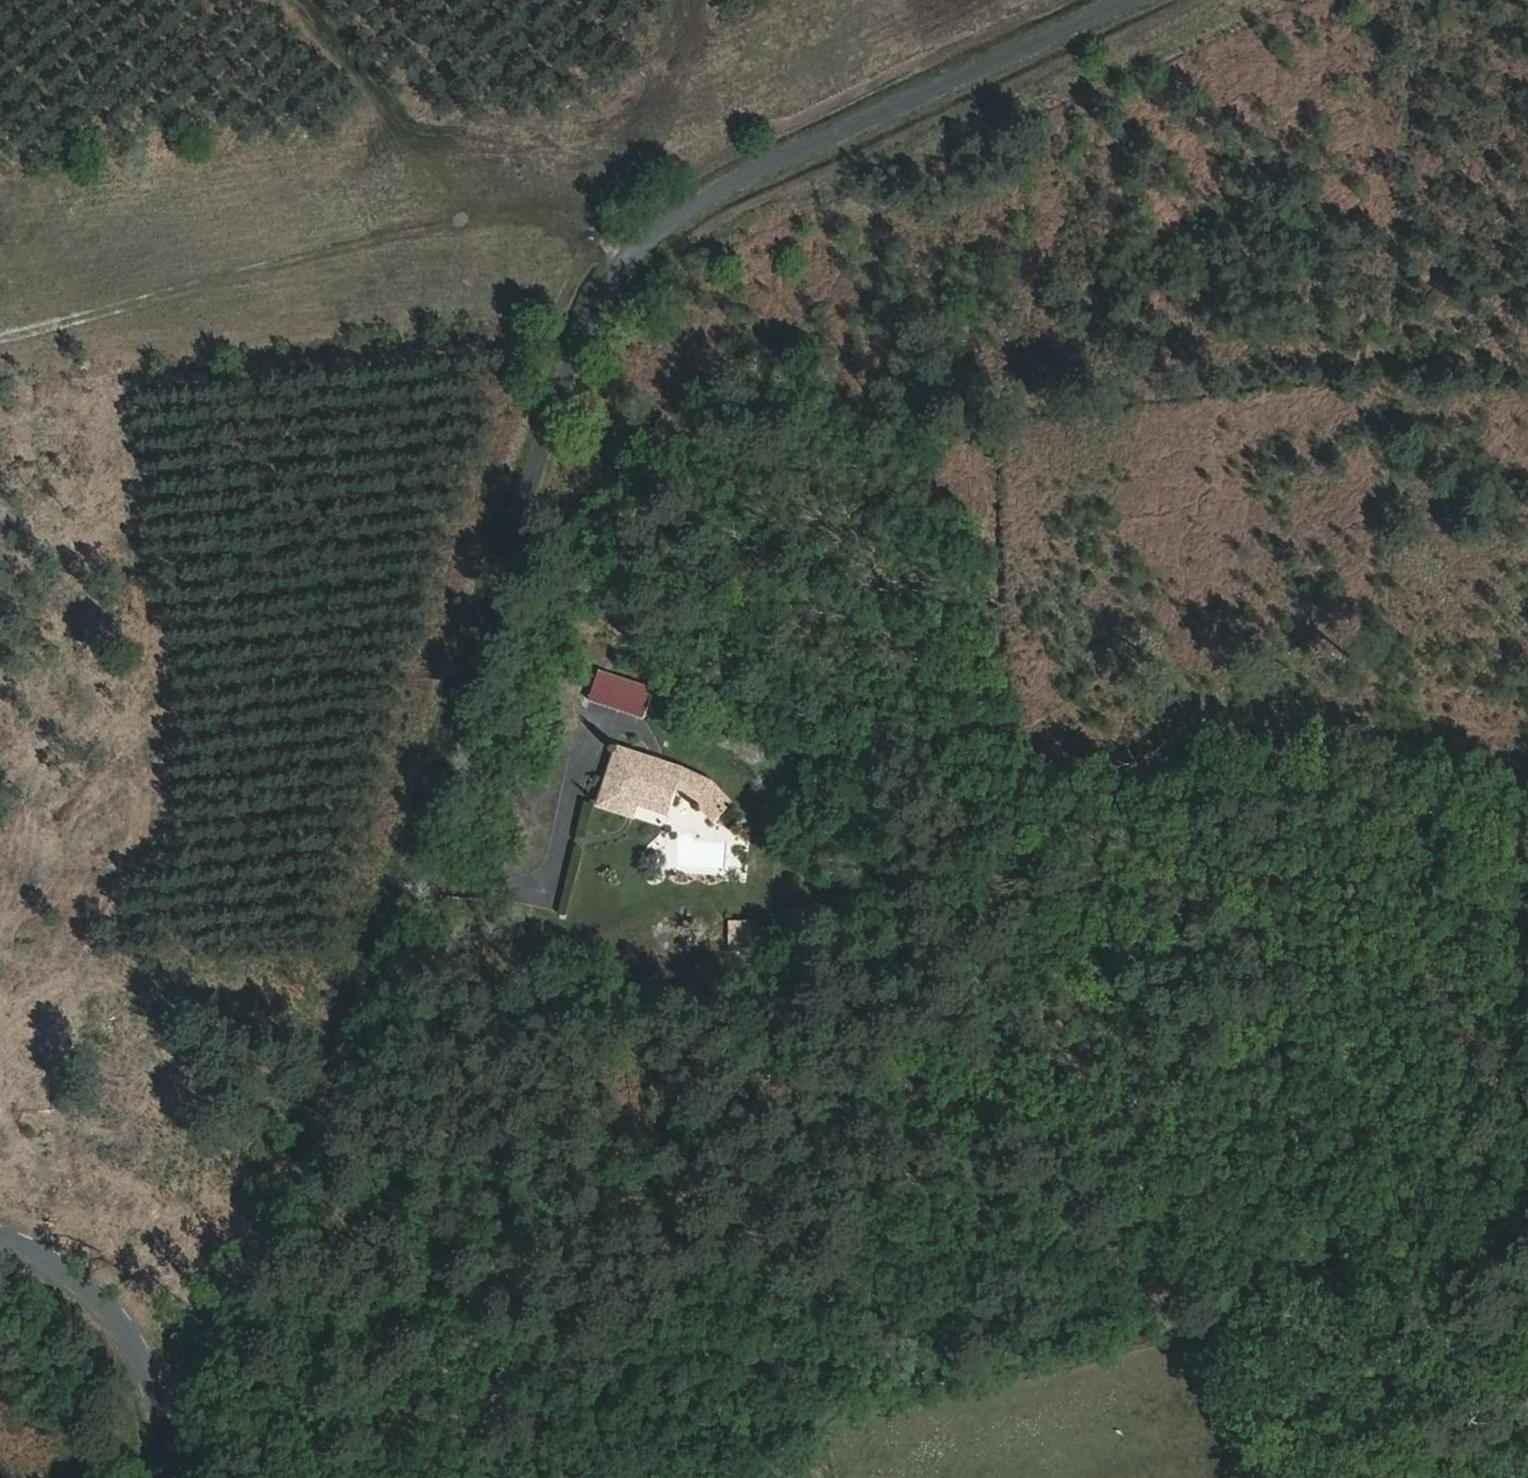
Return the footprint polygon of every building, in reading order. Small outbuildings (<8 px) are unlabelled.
[(653,665),(641,694),(668,705),(680,676),(653,665)] [(650,735),(626,793),(653,803),(661,782),(700,798),(706,785),(729,794),(748,813),(766,794),(744,773),(715,761),(692,751),(690,757),(679,753),(682,748),(650,735)] [(682,748),(679,753),(690,757),(692,751),(682,748)] [(661,782),(653,803),(662,807),(667,795),(696,807),(700,798),(661,782)] [(726,943),(750,944),(751,919),(727,919),(726,943)]
